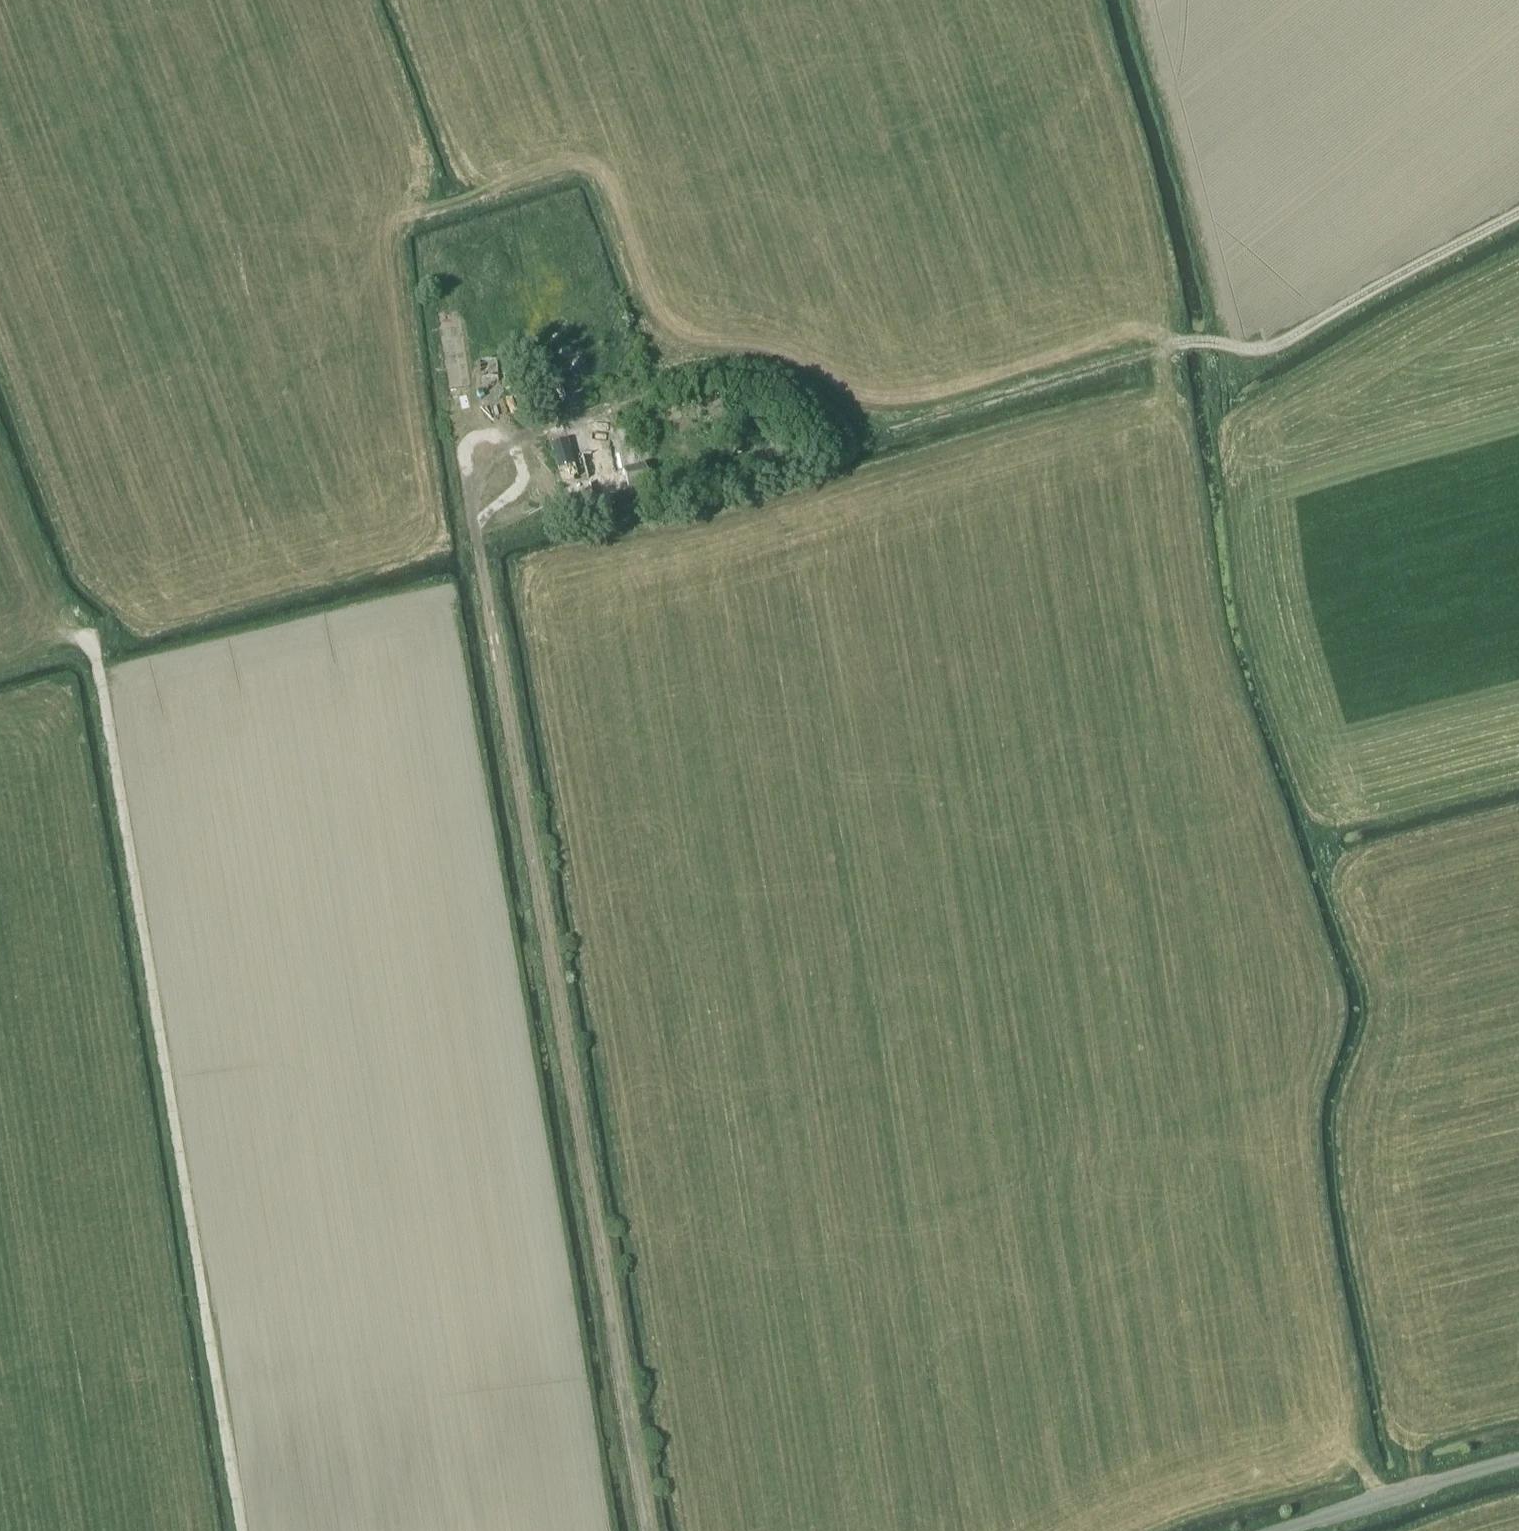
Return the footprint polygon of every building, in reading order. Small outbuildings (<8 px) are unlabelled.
[(581,456),(588,479),(580,481),(567,440),(551,444),(567,502),(584,497),(582,490),(590,487),(593,498),(649,484),(643,464),(616,471),(610,449),(581,456)]
